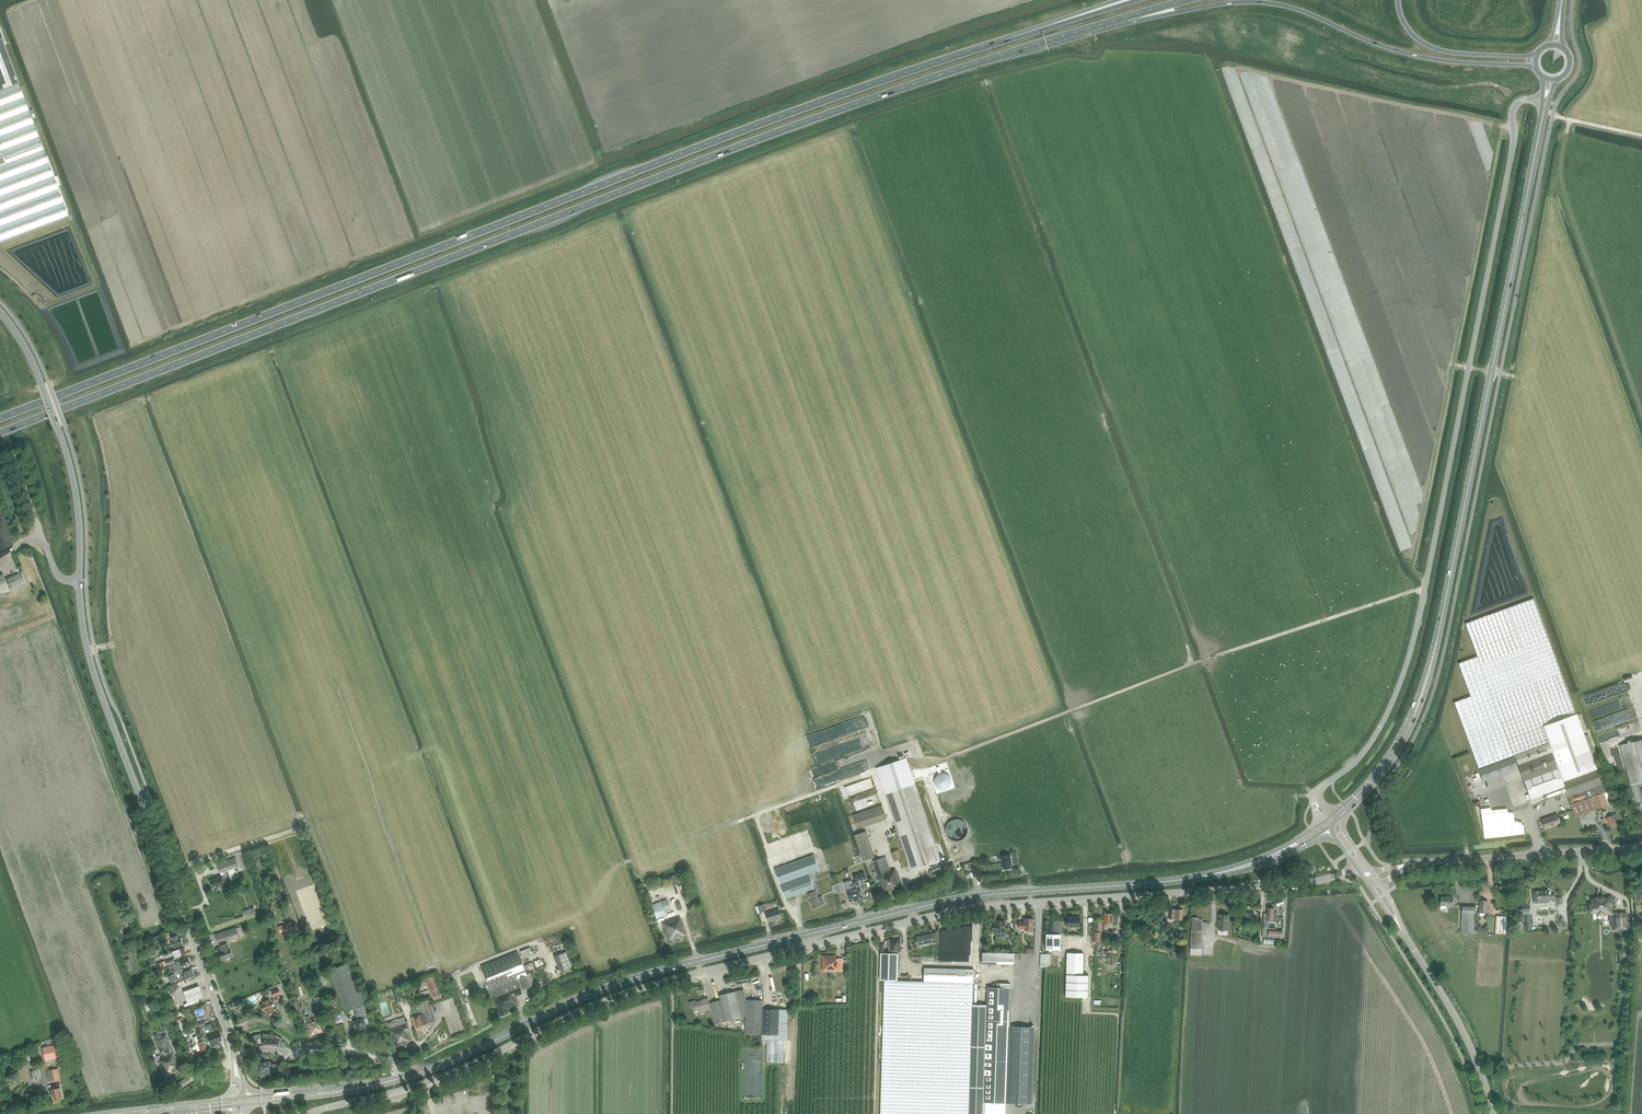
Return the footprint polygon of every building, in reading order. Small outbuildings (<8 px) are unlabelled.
[(2,38),(0,39),(0,91),(19,84),(2,38)] [(0,91),(0,241),(69,215),(19,84),(0,91)] [(0,293),(0,297),(1,302),(29,293),(26,284),(20,286),(20,287),(0,293)] [(9,590),(26,583),(22,573),(5,580),(3,574),(0,576),(0,594),(9,590)] [(1470,696),(1454,702),(1478,768),(1514,755),(1549,743),(1543,726),(1576,714),(1534,598),(1502,610),(1465,624),(1477,656),(1458,663),(1470,696)] [(1592,714),(1617,707),(1618,709),(1622,708),(1621,704),(1632,702),(1631,696),(1626,697),(1625,695),(1589,704),(1592,714)] [(1549,743),(1514,755),(1529,794),(1526,795),(1527,800),(1530,799),(1564,786),(1568,797),(1575,817),(1596,809),(1607,805),(1612,803),(1605,783),(1604,784),(1598,769),(1597,770),(1576,714),(1543,726),(1549,743)] [(856,748),(868,743),(864,734),(853,738),(856,748)] [(1620,745),(1636,802),(1641,801),(1641,804),(1641,739),(1620,745)] [(1483,781),(1518,768),(1514,757),(1479,770),(1483,781)] [(906,758),(877,768),(912,870),(940,861),(906,758)] [(842,777),(848,774),(844,768),(838,771),(842,777)] [(881,805),(852,815),(856,826),(886,816),(882,805),(881,805)] [(1604,818),(1601,819),(1603,823),(1606,822),(1607,822),(1609,827),(1611,826),(1612,827),(1615,826),(1615,825),(1616,825),(1614,820),(1618,819),(1616,814),(1609,816),(1607,813),(1603,815),(1604,818)] [(1541,820),(1544,829),(1549,827),(1560,822),(1557,814),(1541,820)] [(968,830),(969,828),(968,826),(968,824),(967,822),(966,820),(964,819),(962,818),(960,817),(958,817),(956,817),(954,818),(952,819),(950,820),(949,822),(948,824),(947,826),(947,828),(947,830),(948,832),(949,834),(950,835),(951,837),(953,838),(955,839),(957,839),(959,839),(961,838),(964,837),(965,836),(967,834),(968,832),(968,830)] [(855,835),(854,835),(859,848),(859,850),(863,861),(875,857),(866,831),(855,835)] [(808,840),(793,845),(791,839),(786,841),(788,847),(792,846),(794,850),(809,845),(808,840)] [(891,852),(894,861),(901,859),(898,850),(891,852)] [(786,899),(806,891),(814,888),(809,874),(820,870),(814,855),(775,869),(780,884),(781,884),(786,899)] [(1011,855),(1001,856),(1003,869),(1013,868),(1011,855)] [(236,857),(217,864),(220,873),(223,871),(239,865),(236,857)] [(902,887),(896,869),(891,871),(886,857),(881,858),(881,859),(873,861),(884,893),(902,887)] [(973,862),(967,864),(969,870),(975,868),(973,862)] [(864,872),(854,875),(856,882),(858,881),(866,879),(864,872)] [(668,876),(671,886),(682,882),(679,873),(668,876)] [(217,878),(209,880),(213,889),(220,886),(221,889),(228,886),(224,875),(221,876),(221,875),(221,876),(217,877),(217,878)] [(852,880),(844,882),(847,891),(850,902),(855,900),(855,901),(856,900),(855,897),(856,896),(852,883),(852,880)] [(856,882),(852,883),(856,896),(855,897),(856,900),(858,900),(858,899),(863,898),(860,887),(858,881),(856,882)] [(815,888),(806,891),(807,894),(806,894),(808,898),(807,898),(808,901),(809,900),(812,908),(821,905),(820,905),(824,903),(822,896),(818,898),(815,891),(815,888)] [(1533,891),(1534,904),(1549,903),(1549,901),(1553,900),(1553,901),(1556,901),(1557,905),(1563,904),(1562,897),(1556,898),(1555,898),(1555,894),(1549,894),(1548,889),(1544,890),(1544,891),(1540,891),(1533,891)] [(1441,897),(1440,906),(1441,906),(1440,908),(1446,909),(1446,906),(1452,907),(1453,897),(1448,897),(1448,898),(1441,897)] [(1592,904),(1589,905),(1589,912),(1597,912),(1597,915),(1603,914),(1603,913),(1609,912),(1609,913),(1609,919),(1615,919),(1615,913),(1611,913),(1611,904),(1611,898),(1608,898),(1603,898),(1603,897),(1596,897),(1596,898),(1597,899),(1592,899),(1592,904)] [(661,902),(651,905),(656,919),(672,913),(670,904),(668,899),(661,902)] [(1488,900),(1479,900),(1479,912),(1489,913),(1489,908),(1487,908),(1488,900)] [(1519,916),(1519,921),(1522,921),(1522,922),(1524,921),(1524,930),(1531,930),(1530,921),(1529,915),(1530,915),(1530,902),(1521,903),(1522,916),(1519,916)] [(766,911),(764,904),(758,906),(760,913),(766,911)] [(1461,933),(1473,934),(1475,908),(1462,907),(1461,933)] [(1267,908),(1267,919),(1273,920),(1274,916),(1277,917),(1277,912),(1274,912),(1274,908),(1267,908)] [(766,913),(769,922),(782,918),(779,909),(766,913)] [(1175,921),(1178,921),(1178,919),(1182,920),(1183,910),(1171,909),(1171,919),(1175,919),(1175,921)] [(1241,921),(1253,922),(1253,923),(1257,923),(1257,917),(1253,917),(1253,913),(1241,912),(1241,921)] [(1626,912),(1615,913),(1615,919),(1615,928),(1615,929),(1626,929),(1626,912)] [(672,913),(656,919),(658,925),(659,929),(664,927),(668,940),(669,941),(686,935),(686,934),(680,918),(675,919),(672,913)] [(1219,915),(1218,930),(1228,930),(1229,915),(1226,915),(1225,914),(1223,914),(1222,915),(1219,915)] [(1074,918),(1074,916),(1067,916),(1067,917),(1066,917),(1066,926),(1077,926),(1077,929),(1080,929),(1080,926),(1081,918),(1074,918)] [(1495,933),(1506,934),(1507,916),(1496,916),(1495,933)] [(1190,948),(1202,949),(1203,931),(1202,931),(1203,919),(1199,919),(1199,918),(1192,917),(1190,948)] [(1025,929),(1024,930),(1033,931),(1033,919),(1025,919),(1025,922),(1019,922),(1019,928),(1025,929)] [(993,931),(997,931),(997,932),(1005,932),(1005,921),(997,921),(997,925),(993,925),(993,931)] [(1046,934),(1046,950),(1060,950),(1061,934),(1060,934),(1061,921),(1049,921),(1048,934),(1046,934)] [(1475,921),(1475,927),(1476,927),(1476,932),(1478,932),(1478,933),(1483,933),(1487,933),(1487,927),(1483,927),(1479,927),(1479,921),(1475,921)] [(290,922),(278,926),(280,933),(292,929),(290,922)] [(236,927),(215,935),(218,943),(230,938),(229,937),(238,934),(236,927)] [(1269,930),(1269,937),(1282,938),(1283,930),(1269,929),(1269,930)] [(563,931),(549,936),(551,939),(565,933),(563,931)] [(931,934),(917,937),(919,945),(932,942),(938,941),(936,932),(930,933),(931,934)] [(177,935),(171,937),(173,942),(172,942),(171,944),(172,947),(174,947),(175,947),(183,944),(180,938),(179,938),(177,935)] [(888,939),(889,952),(900,952),(900,948),(901,948),(900,939),(888,939)] [(222,951),(219,952),(222,960),(232,956),(229,948),(227,943),(220,945),(222,951)] [(173,951),(175,958),(186,954),(184,947),(173,951)] [(158,956),(155,949),(149,951),(151,958),(158,956)] [(554,956),(561,972),(576,966),(570,950),(554,956)] [(481,965),(493,998),(520,987),(521,990),(534,984),(530,974),(527,976),(517,951),(481,965)] [(1067,952),(1066,975),(1083,975),(1084,953),(1067,952)] [(881,953),(880,980),(885,980),(897,980),(898,953),(884,953),(881,953)] [(1014,953),(993,953),(982,953),(982,964),(1014,964),(1014,963),(1014,953)] [(1041,954),(1040,967),(1050,968),(1050,954),(1041,954)] [(836,971),(836,972),(840,973),(840,972),(842,972),(843,959),(836,958),(836,956),(823,956),(822,970),(836,971)] [(177,979),(175,973),(184,970),(183,966),(191,964),(189,958),(175,962),(172,963),(174,970),(172,971),(173,974),(171,974),(171,975),(168,976),(171,984),(182,980),(181,977),(177,979)] [(531,966),(544,961),(542,958),(529,962),(531,966)] [(348,963),(329,970),(345,1011),(354,1008),(364,1004),(348,963)] [(973,969),(924,968),(924,981),(973,983),(973,969)] [(183,977),(184,979),(194,976),(192,969),(184,972),(185,976),(183,977)] [(1066,975),(1066,997),(1088,997),(1088,975),(1083,975),(1066,975)] [(434,976),(427,978),(428,983),(431,991),(432,992),(434,1001),(441,998),(439,990),(438,989),(436,980),(434,976)] [(881,1113),(969,1113),(972,1004),(973,983),(924,981),(897,980),(885,980),(881,1113)] [(168,986),(171,994),(174,993),(179,986),(177,983),(168,986)] [(984,1102),(1006,1103),(1010,988),(1005,988),(1006,983),(996,983),(996,987),(988,987),(987,1005),(984,1102)] [(199,986),(183,991),(187,1002),(202,997),(199,986)] [(493,998),(500,1015),(500,1016),(509,1012),(508,1012),(507,1009),(514,1006),(514,1005),(518,1003),(515,996),(522,993),(521,990),(520,987),(493,998)] [(398,989),(393,990),(397,1003),(402,1002),(398,989)] [(714,1009),(710,1010),(712,1014),(714,1024),(717,1023),(742,1017),(736,991),(720,995),(721,1000),(713,1002),(714,1009)] [(314,999),(317,1008),(323,1006),(320,997),(314,999)] [(694,1011),(699,1010),(699,1012),(705,1011),(705,1010),(710,1009),(710,1010),(714,1009),(713,1002),(709,1003),(708,998),(702,999),(702,1000),(696,1002),(696,1001),(694,1001),(691,1002),(690,1003),(691,1006),(692,1007),(693,1007),(694,1011)] [(266,1011),(269,1017),(275,1015),(272,1008),(273,1007),(270,1001),(269,1000),(263,1002),(263,1004),(261,1005),(264,1011),(266,1010),(266,1011)] [(746,1017),(745,1034),(762,1034),(763,1009),(763,1000),(746,1000),(746,1017)] [(411,1017),(414,1028),(435,1021),(428,1001),(419,1004),(422,1014),(419,1015),(411,1017)] [(193,1007),(194,1010),(197,1009),(200,1017),(209,1014),(205,1004),(197,1007),(197,1006),(193,1007)] [(356,1021),(353,1021),(356,1032),(357,1032),(358,1032),(360,1032),(360,1031),(366,1029),(364,1019),(363,1017),(367,1016),(364,1004),(354,1008),(357,1018),(355,1019),(356,1021)] [(984,1102),(987,1005),(972,1004),(969,1113),(983,1113),(984,1102)] [(153,1021),(150,1005),(143,1006),(147,1022),(153,1021)] [(763,1009),(762,1034),(786,1035),(787,1035),(788,1009),(763,1009)] [(309,1016),(305,1017),(307,1024),(311,1035),(323,1031),(319,1019),(311,1021),(309,1016)] [(388,1023),(389,1028),(395,1046),(402,1044),(403,1045),(407,1044),(407,1042),(411,1040),(409,1032),(409,1031),(404,1017),(388,1023)] [(160,1025),(163,1032),(169,1030),(166,1023),(160,1025)] [(1034,1077),(1035,1025),(1030,1025),(1030,1027),(1024,1027),(1023,1076),(1034,1077)] [(222,1038),(219,1032),(208,1037),(210,1044),(211,1044),(211,1045),(213,1046),(214,1046),(215,1045),(217,1045),(217,1043),(217,1042),(217,1041),(217,1040),(222,1038)] [(166,1034),(155,1039),(161,1056),(164,1055),(173,1051),(173,1050),(166,1034)] [(263,1038),(263,1044),(278,1045),(279,1040),(278,1040),(279,1036),(271,1034),(264,1034),(263,1038)] [(199,1043),(198,1043),(200,1051),(201,1051),(202,1051),(203,1051),(204,1050),(207,1049),(203,1038),(198,1039),(199,1043)] [(42,1047),(45,1060),(61,1057),(59,1044),(42,1047)] [(164,1060),(159,1063),(165,1075),(170,1072),(171,1074),(182,1068),(173,1050),(173,1051),(164,1055),(164,1056),(163,1057),(164,1060)] [(270,1062),(259,1063),(261,1072),(271,1071),(272,1074),(276,1073),(276,1069),(276,1064),(270,1064),(270,1062)] [(47,1070),(50,1083),(61,1081),(58,1068),(47,1070)] [(58,1084),(54,1085),(55,1089),(52,1089),(54,1100),(61,1099),(61,1098),(62,1098),(60,1088),(59,1088),(58,1084)]
